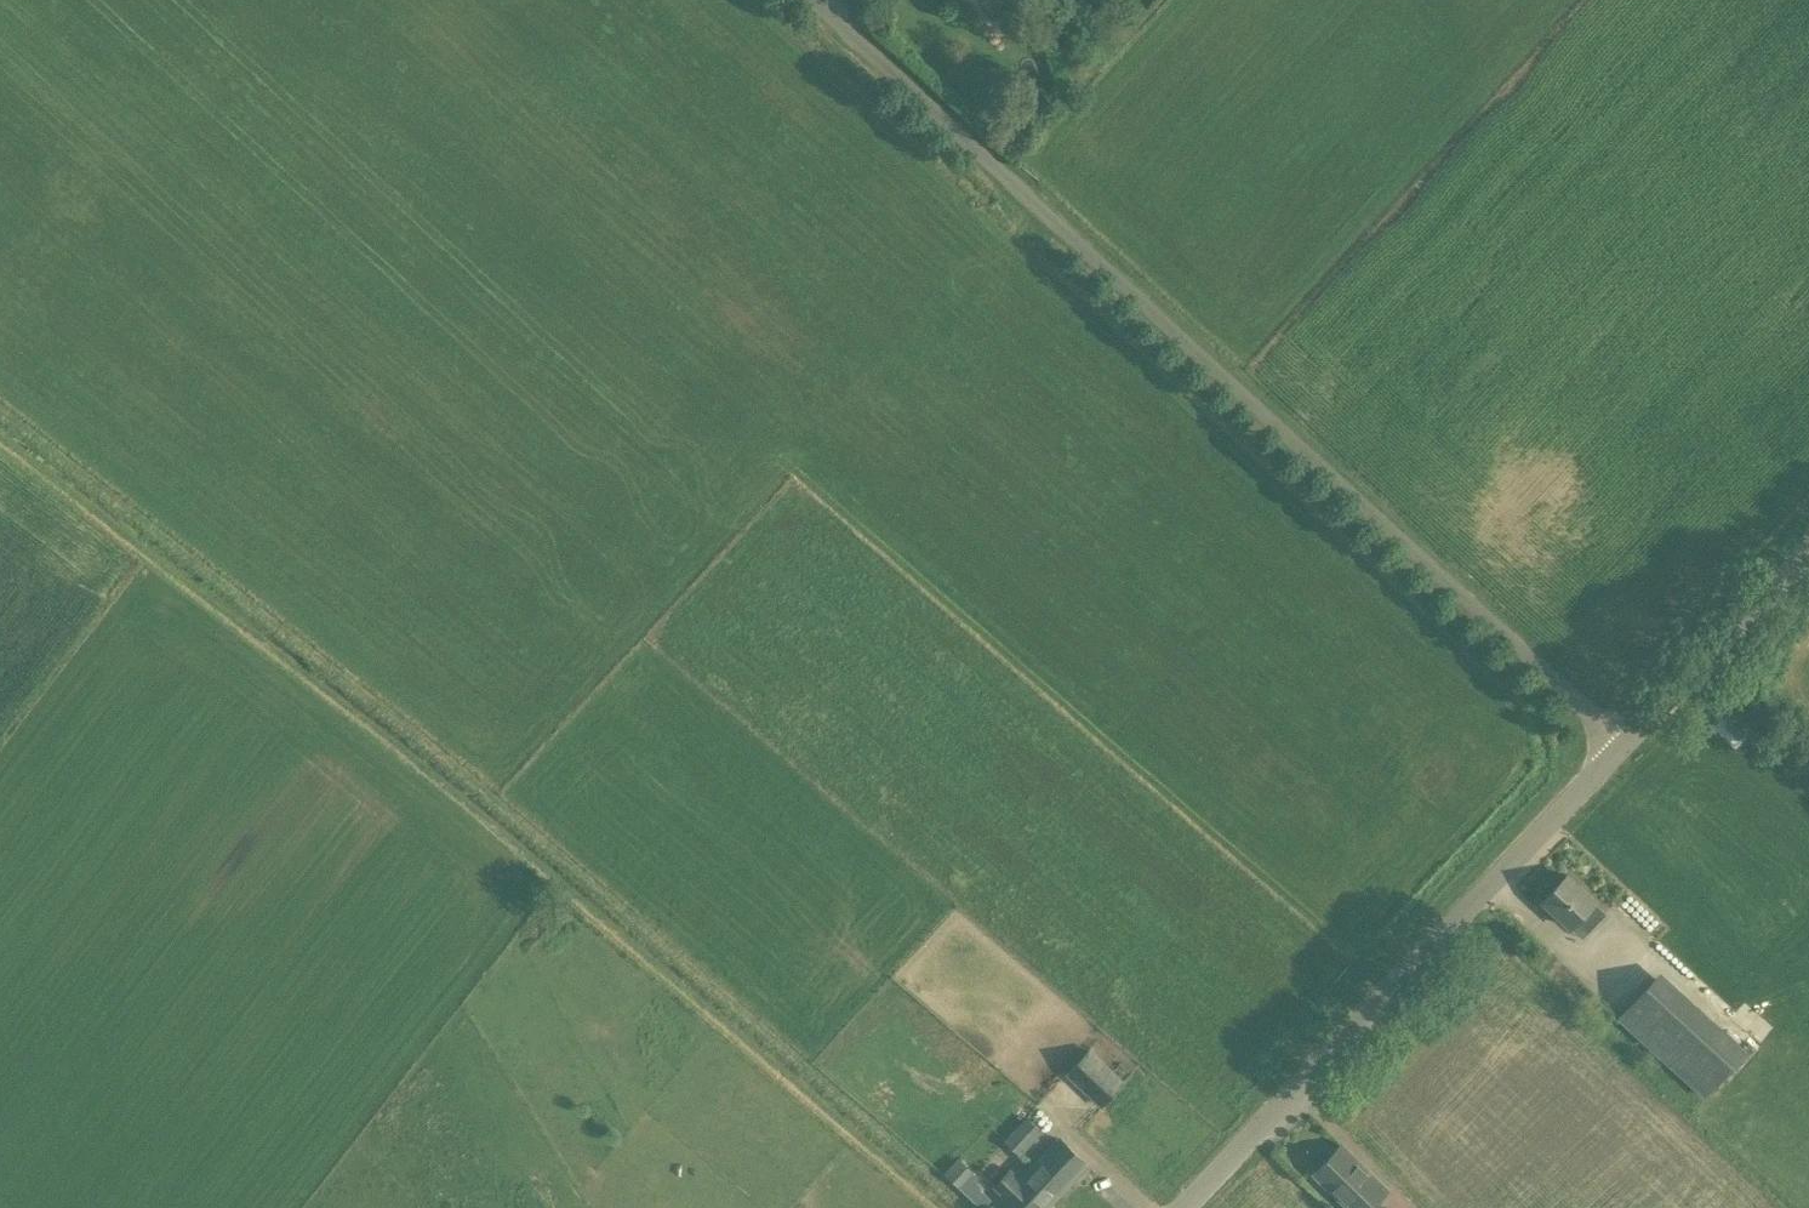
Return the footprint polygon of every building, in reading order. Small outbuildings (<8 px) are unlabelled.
[(1543,900),(1572,927),(1582,937),(1605,913),(1594,903),(1596,901),(1567,874),(1543,900)] [(1655,979),(1621,1016),(1705,1094),(1740,1056),(1655,979)] [(1066,1073),(1102,1107),(1126,1081),(1091,1047),(1066,1073)] [(1005,1140),(1021,1155),(1043,1131),(1028,1116),(1005,1140)] [(1022,1178),(1010,1167),(993,1185),(1005,1196),(1003,1198),(1014,1207),(1048,1207),(1089,1164),(1060,1137),(1022,1178)] [(1314,1172),(1350,1207),(1369,1207),(1389,1188),(1342,1143),(1314,1172)] [(959,1156),(943,1174),(962,1189),(977,1172),(959,1156)]
